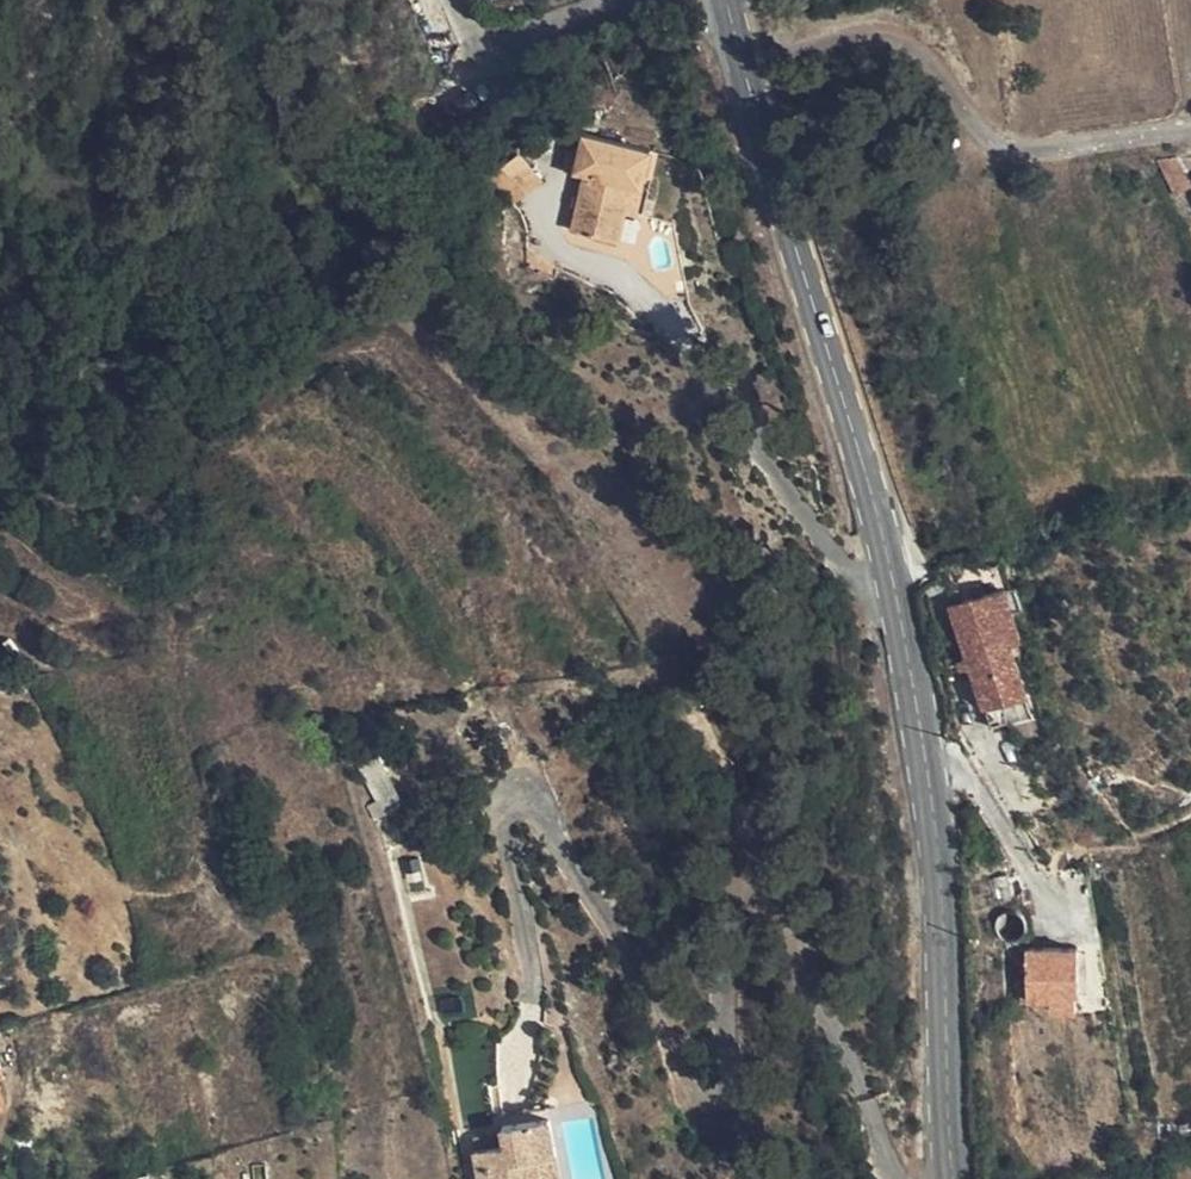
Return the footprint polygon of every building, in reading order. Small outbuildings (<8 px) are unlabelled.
[(629,250),(638,216),(640,207),(633,204),(638,189),(654,193),(663,153),(598,136),(588,176),(596,180),(583,238),(629,250)] [(543,154),(512,173),(535,207),(565,187),(543,154)] [(1157,163),(1178,200),(1190,192),(1190,184),(1176,160),(1157,163)] [(648,219),(654,193),(638,189),(633,204),(640,207),(638,216),(648,219)] [(1023,634),(1007,583),(951,598),(981,705),(1026,692),(1009,639),(1023,634)] [(402,805),(377,763),(359,771),(384,814),(389,834),(409,829),(402,805)] [(1080,995),(1078,948),(1026,950),(1028,1004),(1052,1003),(1052,1015),(1076,1014),(1076,995),(1080,995)] [(485,1178),(568,1178),(557,1117),(505,1126),(509,1147),(480,1153),(485,1178)]
